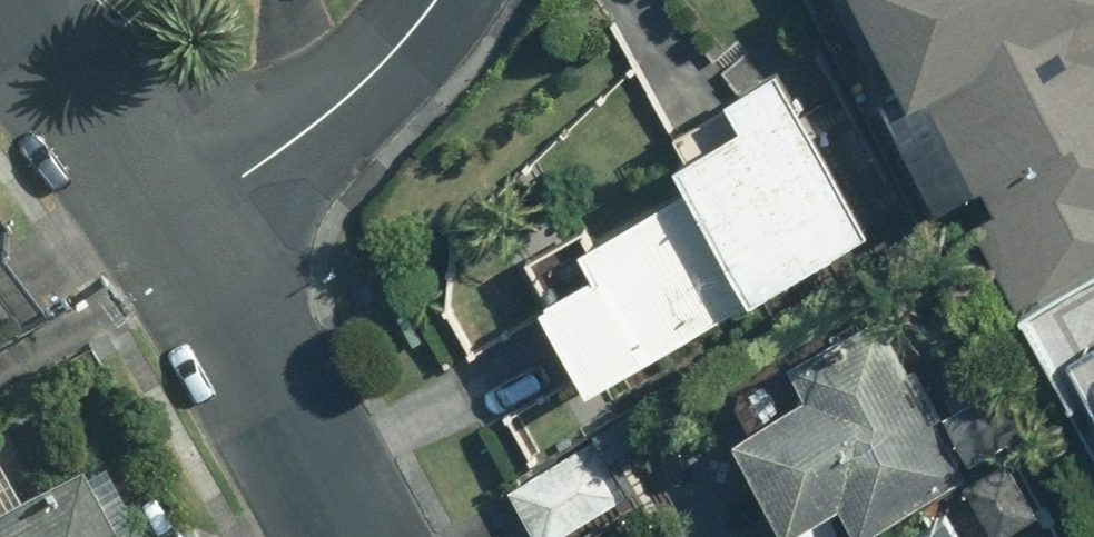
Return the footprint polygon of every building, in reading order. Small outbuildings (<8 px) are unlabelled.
[(926,211),(949,200),(1004,318),(1093,277),(1093,0),(829,0),(926,211)] [(576,390),(859,230),(771,76),(660,139),(688,187),(593,241),(579,216),(502,259),(576,390)] [(873,307),(774,361),(793,397),(726,433),(782,536),(877,536),(960,492),(984,536),(1039,507),(1011,455),(965,479),(873,307)] [(1084,364),(1093,381),(1093,358),(1084,364)] [(89,451),(39,476),(11,420),(0,426),(0,536),(132,536),(89,451)] [(636,501),(601,437),(507,488),(534,536),(572,536),(636,501)] [(903,536),(962,536),(949,513),(903,536)]
